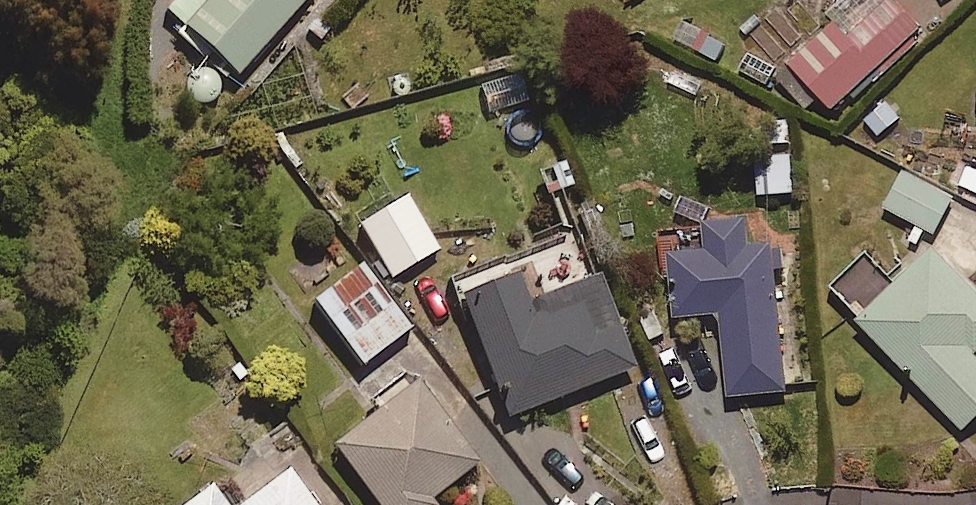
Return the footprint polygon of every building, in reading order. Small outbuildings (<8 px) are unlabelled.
[(176,31),(230,80),(302,0),(204,0),(176,31)] [(891,0),(839,0),(823,14),(829,22),(775,67),(816,116),(917,31),(891,0)] [(730,41),(680,17),(669,41),(719,64),(730,41)] [(787,151),(753,152),(754,193),(789,192),(787,151)] [(966,160),(954,185),(975,196),(975,165),(966,160)] [(951,197),(902,170),(882,206),(931,233),(951,197)] [(434,250),(402,197),(355,226),(387,278),(434,250)] [(742,214),(711,217),(713,233),(667,238),(674,316),(718,311),(726,395),(783,389),(770,245),(745,247),(742,214)] [(932,245),(855,318),(959,427),(975,410),(975,358),(971,353),(975,348),(975,291),(932,245)] [(404,328),(349,265),(307,302),(362,365),(404,328)] [(524,305),(511,274),(456,297),(507,419),(630,367),(592,276),(524,305)] [(408,383),(328,447),(374,504),(430,504),(426,500),(473,463),(408,383)] [(283,472),(241,504),(309,504),(283,472)] [(203,488),(182,504),(217,504),(203,488)]
